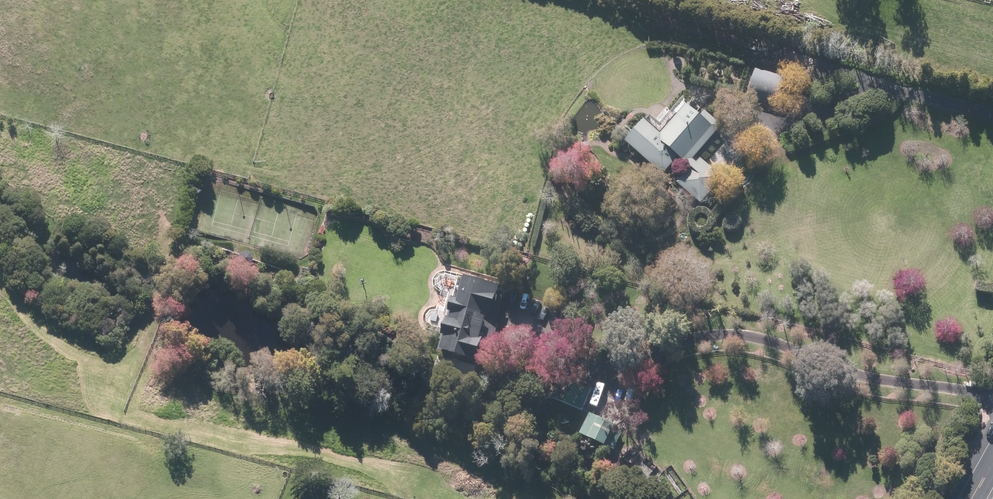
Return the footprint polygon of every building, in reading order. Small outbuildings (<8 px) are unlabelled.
[(786,78),(756,69),(748,96),(778,105),(786,78)] [(625,144),(664,177),(673,166),(682,174),(688,167),(690,169),(677,185),(701,206),(724,180),(697,157),(723,128),(705,112),(700,118),(686,106),(660,135),(645,121),(625,144)] [(599,117),(605,122),(608,119),(610,121),(613,118),(605,111),(599,117)] [(846,118),(836,121),(840,130),(849,126),(846,118)] [(174,179),(181,181),(183,176),(176,173),(174,179)] [(245,268),(250,266),(252,260),(249,256),(244,254),(239,257),(238,262),(240,267),(245,268)] [(444,290),(448,290),(451,287),(451,282),(448,279),(444,279),(441,282),(441,287),(444,290)] [(441,356),(478,365),(484,345),(493,348),(499,324),(495,323),(500,302),(498,301),(501,292),(464,282),(459,304),(452,302),(439,354),(442,354),(441,356)] [(432,314),(430,321),(437,323),(439,317),(432,314)] [(583,412),(592,392),(560,379),(552,400),(583,412)] [(610,424),(590,415),(584,428),(605,437),(610,424)]
